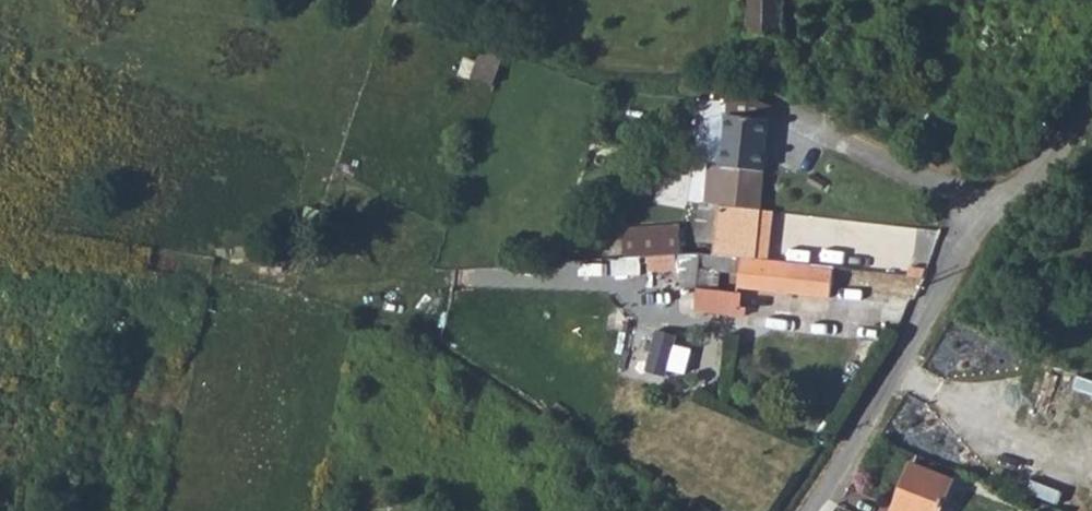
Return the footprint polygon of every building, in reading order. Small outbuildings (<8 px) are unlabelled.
[(746,82),(794,100),(794,80),(784,79),(786,0),(738,0),(737,5),(751,6),(746,82)] [(501,60),(479,53),(470,79),(492,86),(501,60)] [(748,102),(729,101),(723,167),(708,166),(705,210),(699,209),(695,254),(716,255),(721,207),(739,208),(760,212),(766,119),(771,109),(748,102)] [(739,208),(721,207),(716,255),(755,260),(760,212),(739,208)] [(578,231),(580,259),(603,258),(637,256),(635,228),(578,231)] [(637,256),(603,258),(603,273),(661,270),(659,282),(676,283),(673,307),(724,314),(725,306),(714,305),(716,290),(696,287),(698,268),(718,270),(716,285),(806,297),(809,267),(755,260),(716,255),(695,254),(637,256)] [(671,373),(678,332),(655,328),(649,369),(671,373)] [(890,510),(942,510),(953,480),(908,464),(890,510)]
